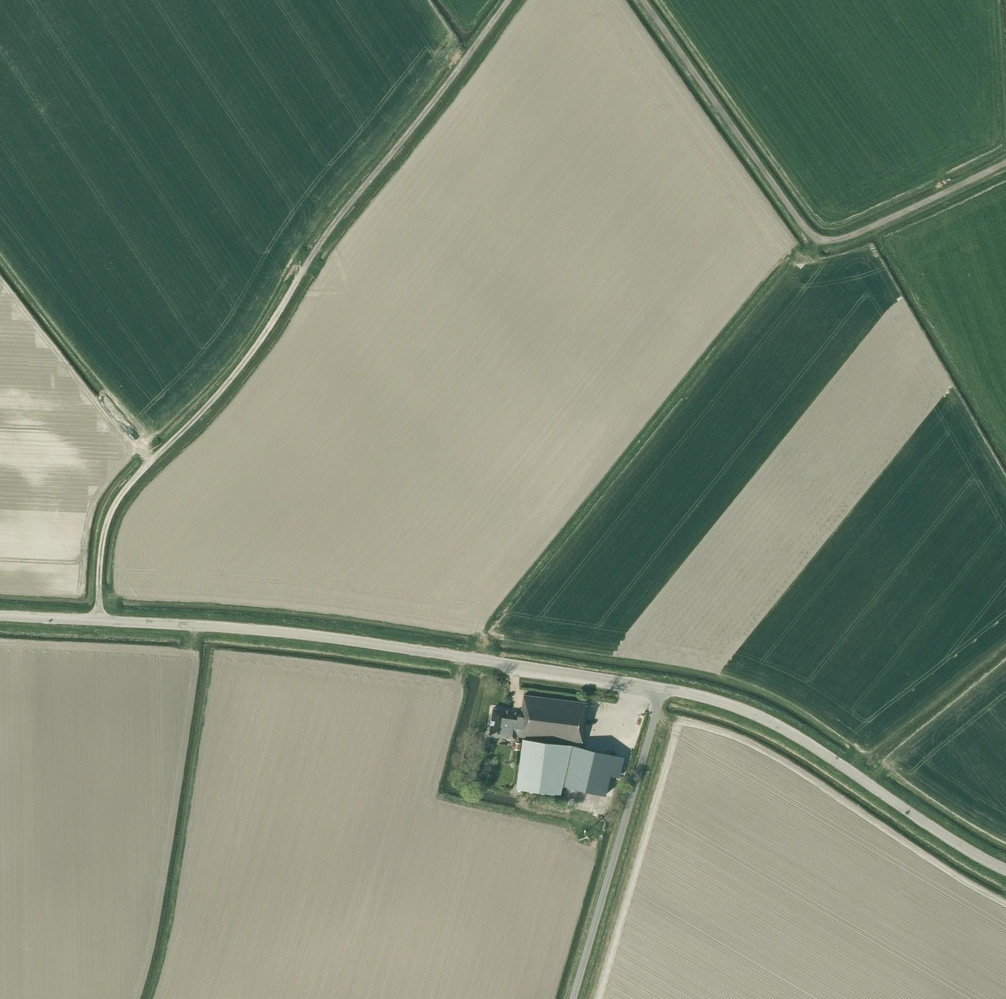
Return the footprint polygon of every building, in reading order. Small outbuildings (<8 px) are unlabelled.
[(604,772),(609,751),(582,745),(587,703),(523,695),(521,713),(515,712),(515,716),(507,715),(507,710),(492,708),(489,736),(514,739),(514,738),(518,739),(519,736),(574,743),(574,744),(523,738),(517,790),(560,795),(562,786),(591,792),(595,771),(610,774),(610,773),(604,772)]
